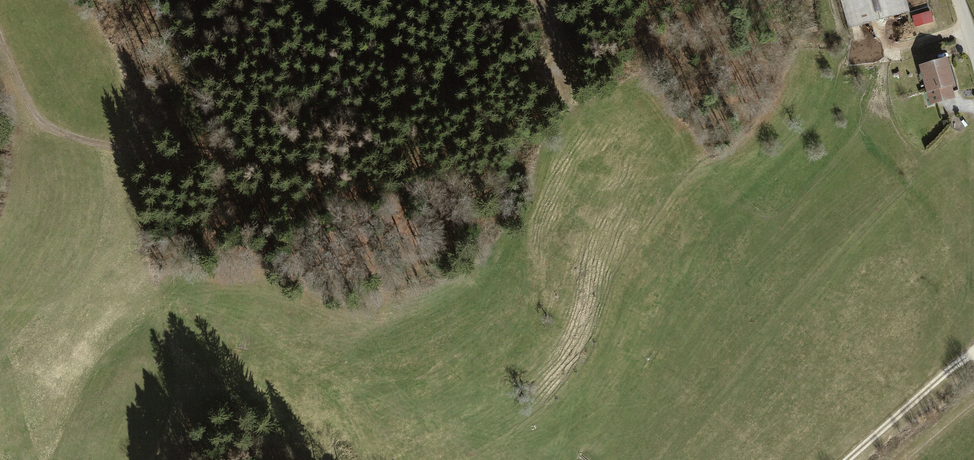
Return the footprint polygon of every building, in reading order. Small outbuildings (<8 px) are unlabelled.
[(848,30),(911,13),(907,0),(840,0),(848,30)] [(912,15),(916,28),(936,22),(932,9),(912,15)] [(950,57),(920,65),(931,105),(957,98),(955,91),(959,90),(950,57)]
